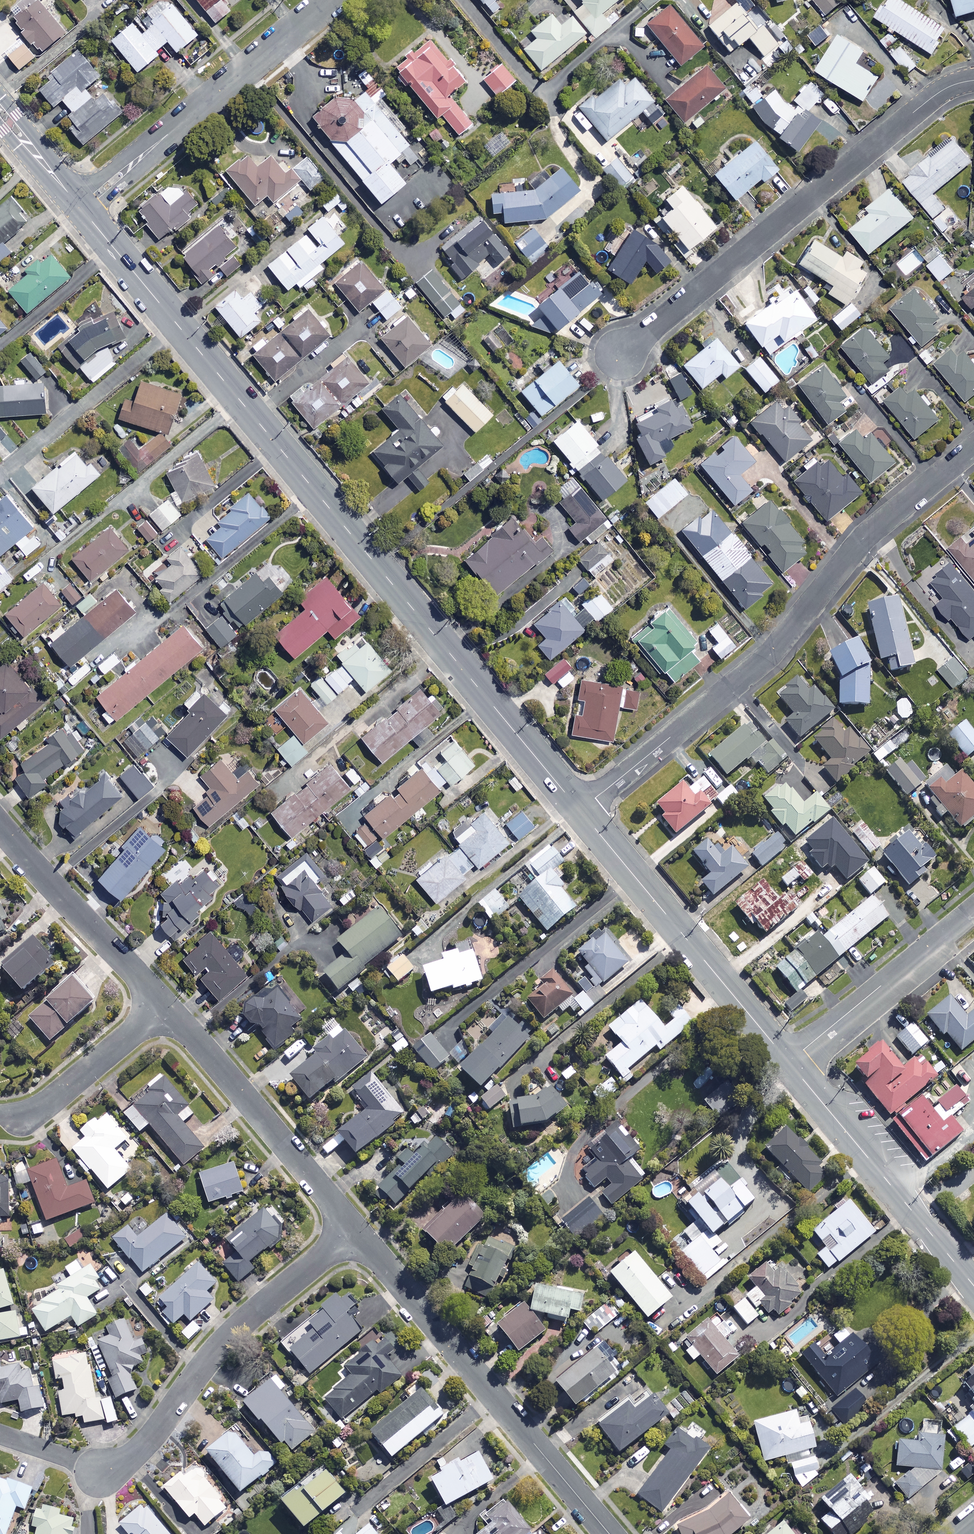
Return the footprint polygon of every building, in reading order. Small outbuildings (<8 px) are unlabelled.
[(40,0),(20,0),(12,7),(16,11),(11,15),(39,50),(64,30),(40,0)] [(215,21),(229,10),(222,0),(198,0),(215,21)] [(584,2),(574,10),(595,37),(619,18),(612,9),(604,16),(601,12),(615,0),(582,0),(584,2)] [(841,0),(814,0),(824,13),(841,0)] [(903,0),(885,0),(875,15),(931,52),(939,40),(935,38),(943,26),(903,0)] [(956,12),(973,7),(973,0),(953,0),(956,12)] [(197,33),(170,1),(150,17),(153,22),(141,32),(131,20),(110,38),(136,70),(157,52),(155,49),(166,39),(175,50),(197,33)] [(754,25),(735,2),(707,25),(727,50),(745,35),(763,56),(785,38),(774,25),(770,29),(761,19),(754,25)] [(702,46),(668,4),(645,24),(679,65),(702,46)] [(559,25),(550,14),(530,30),(536,38),(523,49),(540,69),(584,33),(571,16),(559,25)] [(863,47),(838,31),(815,66),(862,98),(878,74),(855,59),(863,47)] [(464,78),(432,40),(397,69),(453,137),(471,122),(447,92),(464,78)] [(34,55),(23,42),(8,54),(18,68),(34,55)] [(99,73),(77,47),(48,72),(52,77),(39,88),(53,105),(61,98),(72,110),(68,114),(74,121),(68,125),(83,143),(122,110),(107,92),(97,101),(84,86),(99,73)] [(916,64),(902,50),(894,57),(908,72),(916,64)] [(514,77),(500,62),(483,79),(496,94),(514,77)] [(682,121),(713,96),(715,98),(721,94),(718,91),(724,87),(705,64),(664,98),(682,121)] [(605,138),(629,118),(650,122),(663,111),(633,75),(623,83),(617,76),(596,94),(593,92),(577,105),(605,138)] [(810,78),(788,103),(769,87),(764,93),(751,83),(743,93),(752,101),(748,106),(776,130),(775,132),(793,147),(818,118),(807,109),(823,89),(810,78)] [(399,119),(371,84),(353,98),(350,95),(337,92),(309,114),(379,199),(404,179),(388,159),(393,155),(399,162),(404,157),(410,164),(419,156),(393,124),(399,119)] [(973,159),(954,136),(933,154),(932,152),(902,176),(934,216),(946,207),(933,191),(973,159)] [(776,166),(753,138),(713,171),(734,197),(759,175),(761,178),(776,166)] [(618,152),(628,165),(635,160),(625,146),(618,152)] [(257,165),(247,153),(226,170),(254,203),(266,193),(272,200),(300,177),(309,189),(324,176),(306,154),(285,172),(270,154),(257,165)] [(561,166),(553,172),(548,165),(528,181),(534,188),(532,189),(490,193),(491,211),(502,212),(503,222),(544,218),(580,189),(561,166)] [(174,180),(139,206),(149,220),(146,222),(157,237),(173,226),(174,228),(189,217),(185,211),(196,203),(187,190),(183,193),(174,180)] [(669,202),(650,218),(661,231),(669,225),(679,237),(672,243),(683,256),(691,250),(685,244),(712,222),(678,180),(661,193),(669,202)] [(914,215),(890,185),(866,205),(870,210),(849,227),(869,251),(914,215)] [(12,195),(0,206),(0,259),(10,249),(4,242),(32,217),(12,195)] [(287,288),(294,282),(298,287),(302,284),(307,290),(318,281),(313,275),(323,267),(319,262),(344,241),(322,214),(307,227),(309,229),(267,263),(287,288)] [(510,253),(481,216),(442,247),(453,261),(449,264),(461,279),(481,264),(478,260),(489,251),(498,263),(510,253)] [(235,244),(219,224),(182,254),(192,267),(190,269),(200,281),(212,272),(208,267),(235,244)] [(534,224),(513,240),(529,261),(550,245),(534,224)] [(669,254),(633,229),(607,266),(629,282),(643,261),(657,271),(669,254)] [(840,255),(813,237),(798,261),(832,283),(827,291),(846,303),(867,271),(857,265),(861,259),(845,248),(840,255)] [(71,273),(51,250),(7,287),(27,310),(71,273)] [(244,260),(237,252),(221,268),(228,276),(244,260)] [(953,270),(941,254),(927,264),(939,280),(953,270)] [(385,288),(360,258),(333,281),(358,310),(385,288)] [(464,308),(431,268),(415,281),(443,315),(449,311),(454,317),(464,308)] [(578,268),(537,300),(557,325),(598,293),(578,268)] [(966,295),(963,298),(970,306),(973,303),(973,304),(973,284),(964,293),(966,295)] [(769,296),(740,318),(768,354),(801,330),(797,324),(811,313),(791,285),(771,299),(769,296)] [(912,334),(908,337),(914,344),(917,342),(921,346),(941,330),(933,320),(938,316),(915,287),(890,306),(912,334)] [(241,297),(234,288),(214,304),(240,335),(260,319),(253,311),(261,304),(250,290),(241,297)] [(400,306),(387,289),(372,301),(385,317),(400,306)] [(860,312),(850,301),(831,318),(841,329),(860,312)] [(109,303),(56,344),(76,367),(79,364),(93,381),(118,361),(107,348),(126,332),(109,303)] [(329,334),(307,307),(251,352),(274,379),(329,334)] [(430,343),(406,314),(380,336),(403,365),(430,343)] [(555,325),(531,315),(528,323),(552,333),(555,325)] [(883,345),(866,324),(842,344),(873,382),(886,371),(892,378),(916,358),(897,334),(883,345)] [(508,347),(492,329),(483,338),(499,356),(508,347)] [(738,365),(714,336),(681,363),(701,386),(720,370),(724,376),(738,365)] [(959,342),(934,362),(965,400),(973,393),(973,362),(959,342)] [(778,378),(758,353),(743,366),(763,390),(778,378)] [(368,382),(346,355),(290,399),(312,427),(368,382)] [(576,381),(555,356),(518,388),(539,413),(576,381)] [(844,393),(822,363),(797,382),(827,422),(844,409),(836,399),(844,393)] [(939,418),(903,372),(890,382),(896,390),(884,398),(915,437),(939,418)] [(180,392),(139,378),(133,396),(126,394),(119,415),(166,432),(180,392)] [(44,380),(0,383),(0,413),(46,411),(44,380)] [(491,412),(460,380),(442,398),(473,429),(491,412)] [(442,443),(399,391),(381,406),(398,427),(372,449),(397,480),(405,473),(418,488),(428,479),(415,465),(442,443)] [(691,421),(675,392),(660,400),(662,403),(632,419),(638,430),(632,433),(647,461),(663,452),(656,439),(691,421)] [(810,438),(777,397),(750,419),(783,460),(810,438)] [(540,418),(532,409),(523,417),(532,426),(540,418)] [(600,448),(576,417),(551,437),(575,468),(600,448)] [(861,435),(853,426),(836,440),(868,479),(893,458),(868,429),(861,435)] [(170,445),(159,431),(137,448),(128,437),(112,450),(133,475),(170,445)] [(752,459),(731,434),(698,462),(732,503),(750,488),(737,472),(752,459)] [(85,461),(75,448),(31,482),(52,508),(99,471),(89,458),(85,461)] [(213,482),(196,451),(165,468),(175,488),(170,490),(176,502),(213,482)] [(625,477),(602,451),(578,471),(601,498),(625,477)] [(820,464),(812,454),(801,463),(805,468),(792,479),(824,519),(860,490),(845,471),(841,475),(827,458),(820,464)] [(483,468),(476,461),(463,473),(469,480),(483,468)] [(611,524),(572,474),(556,487),(562,496),(557,499),(574,520),(567,526),(578,540),(584,535),(589,541),(611,524)] [(686,492),(673,477),(647,499),(660,515),(686,492)] [(5,492),(0,497),(0,552),(15,540),(26,553),(40,542),(29,529),(33,526),(5,492)] [(269,515),(249,492),(217,519),(221,524),(206,537),(221,556),(269,515)] [(181,512),(167,496),(149,512),(162,528),(181,512)] [(740,521),(759,544),(762,541),(768,548),(765,551),(781,570),(804,550),(796,541),(801,536),(769,497),(740,521)] [(771,581),(709,505),(680,528),(744,607),(761,593),(759,591),(771,581)] [(533,540),(511,514),(463,555),(495,592),(533,559),(535,561),(552,547),(540,534),(533,540)] [(157,531),(146,517),(136,525),(148,539),(157,531)] [(128,548),(110,526),(72,557),(90,579),(128,548)] [(969,544),(961,534),(947,545),(973,578),(973,541),(969,544)] [(170,561),(154,574),(163,585),(160,588),(169,599),(204,570),(190,554),(199,547),(192,538),(183,546),(179,542),(164,554),(170,561)] [(612,558),(596,540),(577,557),(593,575),(612,558)] [(45,564),(40,557),(26,568),(31,575),(45,564)] [(950,560),(938,571),(939,573),(930,581),(943,597),(937,603),(949,618),(952,616),(970,638),(973,634),(973,589),(950,560)] [(233,618),(238,625),(266,602),(271,608),(281,600),(276,594),(285,586),(265,562),(218,600),(224,607),(221,609),(230,621),(233,618)] [(2,563),(0,564),(0,588),(13,577),(2,563)] [(360,613),(325,573),(298,597),(305,605),(274,631),(294,655),(327,627),(334,635),(360,613)] [(569,584),(577,592),(587,582),(580,574),(569,584)] [(61,602),(42,580),(5,611),(23,633),(61,602)] [(81,594),(69,580),(60,587),(72,602),(81,594)] [(135,610),(116,586),(50,640),(70,664),(135,610)] [(598,588),(581,601),(594,619),(611,607),(598,588)] [(913,667),(896,598),(865,606),(878,661),(886,660),(889,673),(913,667)] [(583,628),(581,626),(590,618),(580,606),(571,614),(559,600),(533,622),(545,636),(536,643),(548,657),(583,628)] [(691,639),(663,604),(648,616),(651,620),(630,637),(656,669),(661,666),(672,679),(696,659),(685,645),(691,639)] [(235,632),(219,611),(203,624),(219,644),(235,632)] [(203,646),(183,621),(96,693),(106,706),(101,710),(110,721),(203,646)] [(735,645),(717,622),(708,629),(717,641),(711,646),(720,657),(735,645)] [(390,669),(361,632),(336,652),(364,688),(390,669)] [(867,664),(855,639),(828,653),(837,677),(837,706),(867,707),(867,664)] [(6,655),(0,660),(0,735),(43,701),(6,655)] [(969,674),(953,655),(938,668),(954,687),(969,674)] [(65,677),(62,680),(66,685),(93,665),(86,656),(63,674),(65,677)] [(571,666),(561,656),(543,672),(553,682),(571,666)] [(352,678),(340,663),(324,675),(337,690),(352,678)] [(278,681),(263,666),(252,678),(267,692),(278,681)] [(335,693),(320,674),(310,681),(325,701),(335,693)] [(638,688),(580,676),(576,696),(584,698),(581,713),(574,712),(570,732),(610,740),(617,705),(634,708),(638,688)] [(807,692),(797,680),(777,697),(792,715),(784,723),(798,740),(832,711),(813,688),(807,692)] [(226,712),(197,685),(183,700),(191,708),(166,734),(186,754),(226,712)] [(327,721),(298,687),(274,706),(303,741),(327,721)] [(439,711),(419,687),(361,735),(381,759),(410,735),(418,744),(432,732),(425,723),(439,711)] [(930,719),(940,731),(947,725),(937,714),(930,719)] [(132,731),(121,740),(135,756),(165,730),(158,721),(152,726),(142,715),(128,726),(132,731)] [(868,753),(838,717),(811,739),(830,761),(821,768),(835,784),(853,769),(851,767),(868,753)] [(77,740),(92,729),(85,719),(70,730),(67,726),(63,729),(60,724),(47,734),(50,738),(19,760),(24,767),(15,774),(29,794),(47,781),(44,776),(64,762),(66,765),(77,758),(74,755),(83,749),(77,740)] [(963,722),(946,735),(965,758),(973,751),(973,735),(963,722)] [(764,747),(746,725),(708,756),(725,777),(751,755),(767,774),(785,759),(771,741),(764,747)] [(307,750),(293,733),(276,748),(290,765),(307,750)] [(473,762),(453,738),(439,749),(446,757),(432,768),(426,760),(397,784),(399,786),(390,794),(388,791),(363,812),(382,835),(439,788),(437,785),(446,777),(450,781),(473,762)] [(893,749),(887,741),(871,754),(877,762),(893,749)] [(905,769),(894,755),(880,765),(905,795),(924,780),(911,764),(905,769)] [(260,780),(243,760),(231,770),(219,756),(199,773),(213,789),(193,805),(209,824),(260,780)] [(141,771),(133,762),(119,773),(138,796),(154,783),(143,769),(141,771)] [(355,795),(329,762),(270,809),(290,834),(335,798),(341,805),(355,795)] [(96,774),(98,777),(84,789),(81,786),(58,805),(57,821),(66,832),(68,830),(74,837),(81,831),(79,828),(124,791),(104,767),(96,774)] [(944,768),(923,785),(933,797),(929,801),(940,815),(945,811),(959,828),(973,816),(973,790),(959,771),(952,777),(944,768)] [(514,773),(507,779),(516,790),(523,784),(514,773)] [(660,817),(674,834),(711,803),(709,801),(716,794),(702,777),(688,790),(681,782),(655,804),(664,815),(660,817)] [(802,805),(783,783),(763,799),(772,811),(769,813),(781,827),(784,825),(795,838),(828,811),(815,794),(802,805)] [(738,795),(729,785),(715,798),(724,808),(738,795)] [(534,825),(521,809),(505,822),(518,838),(534,825)] [(507,839),(483,810),(453,835),(478,864),(507,839)] [(97,872),(120,893),(147,864),(153,869),(162,861),(156,855),(165,845),(140,822),(121,842),(123,844),(97,872)] [(882,845),(862,823),(851,833),(870,855),(882,845)] [(918,847),(906,833),(880,854),(907,887),(924,873),(920,868),(933,858),(922,845),(918,847)] [(786,846),(776,834),(751,856),(762,868),(786,846)] [(719,857),(705,840),(691,852),(709,875),(700,882),(711,897),(746,868),(730,848),(719,857)] [(434,899),(464,875),(461,872),(471,864),(454,843),(414,874),(434,899)] [(563,861),(549,845),(519,871),(530,884),(516,896),(546,931),(575,906),(560,889),(564,886),(551,871),(563,861)] [(316,884),(328,874),(305,846),(273,871),(281,881),(278,883),(298,908),(301,905),(313,921),(333,905),(316,884)] [(390,855),(384,847),(369,858),(375,866),(390,855)] [(158,890),(163,895),(162,922),(176,938),(196,919),(191,913),(213,894),(211,891),(222,881),(206,863),(193,874),(190,871),(180,880),(175,875),(158,890)] [(801,882),(810,876),(804,867),(796,872),(794,869),(780,879),(785,886),(797,877),(801,882)] [(884,881),(872,867),(857,879),(868,893),(884,881)] [(755,919),(765,932),(795,910),(783,894),(777,899),(763,880),(733,902),(749,924),(755,919)] [(825,886),(809,898),(814,906),(831,894),(825,886)] [(509,907),(495,890),(480,903),(494,919),(509,907)] [(888,916),(871,896),(825,934),(820,928),(775,966),(796,992),(888,916)] [(7,930),(3,922),(8,919),(0,903),(0,933),(7,930)] [(822,904),(814,911),(822,921),(830,915),(822,904)] [(401,935),(377,906),(335,940),(346,952),(323,972),(338,991),(363,970),(361,968),(401,935)] [(435,919),(427,912),(411,931),(419,938),(435,919)] [(200,971),(219,994),(246,971),(210,929),(180,955),(194,971),(204,963),(207,966),(200,971)] [(584,969),(593,980),(589,983),(594,989),(626,963),(601,932),(577,951),(588,965),(584,969)] [(54,962),(32,937),(0,966),(22,990),(54,962)] [(451,986),(452,989),(464,985),(465,989),(472,986),(471,983),(481,980),(471,950),(458,954),(456,949),(441,954),(443,960),(421,967),(429,993),(451,986)] [(413,969),(401,954),(385,967),(397,982),(413,969)] [(559,962),(575,983),(585,975),(569,955),(559,962)] [(569,1011),(576,1020),(594,1006),(581,989),(575,994),(555,969),(522,996),(541,1020),(556,1008),(562,1016),(569,1011)] [(93,1001),(71,978),(28,1018),(50,1041),(93,1001)] [(301,1021),(276,987),(263,997),(251,997),(243,1002),(240,1014),(249,1025),(258,1025),(277,1051),(297,1036),(291,1029),(301,1021)] [(804,1001),(798,993),(784,1004),(790,1012),(804,1001)] [(948,997),(925,1016),(942,1036),(944,1033),(960,1051),(973,1039),(973,1009),(965,1016),(948,997)] [(624,1080),(632,1074),(629,1070),(655,1048),(658,1051),(692,1022),(677,1004),(667,1012),(673,1019),(663,1028),(639,1000),(607,1027),(620,1043),(604,1056),(624,1080)] [(27,1024),(19,1014),(4,1028),(13,1037),(27,1024)] [(528,1037),(507,1016),(480,1045),(478,1044),(457,1067),(478,1087),(498,1067),(499,1068),(528,1037)] [(343,1032),(333,1018),(321,1028),(329,1038),(308,1054),(311,1058),(290,1075),(308,1099),(333,1080),(334,1082),(366,1057),(346,1030),(343,1032)] [(926,1042),(911,1024),(895,1037),(911,1055),(926,1042)] [(408,1046),(399,1033),(393,1038),(397,1042),(391,1046),(397,1054),(408,1046)] [(448,1056),(429,1033),(412,1047),(431,1070),(448,1056)] [(864,1081),(890,1113),(895,1110),(897,1113),(907,1105),(905,1102),(924,1087),(939,1074),(922,1054),(917,1058),(915,1056),(904,1065),(883,1039),(855,1061),(868,1077),(864,1081)] [(576,1074),(570,1067),(560,1075),(566,1082),(576,1074)] [(150,1091),(123,1114),(139,1133),(149,1125),(183,1165),(203,1148),(183,1123),(195,1113),(160,1071),(145,1084),(150,1091)] [(404,1115),(372,1073),(353,1088),(367,1107),(336,1131),(354,1154),(404,1115)] [(620,1088),(612,1077),(592,1092),(600,1103),(620,1088)] [(923,1093),(892,1118),(926,1160),(965,1129),(952,1114),(970,1100),(957,1084),(937,1100),(940,1103),(935,1108),(923,1093)] [(532,1096),(513,1100),(517,1126),(544,1120),(555,1111),(558,1115),(568,1107),(550,1085),(532,1096)] [(505,1097),(497,1086),(480,1097),(488,1109),(505,1097)] [(726,1101),(718,1091),(704,1104),(713,1113),(726,1101)] [(80,1158),(76,1161),(86,1173),(90,1169),(108,1190),(133,1169),(115,1148),(127,1138),(106,1114),(98,1121),(94,1116),(78,1130),(84,1137),(72,1148),(80,1158)] [(625,1138),(614,1124),(584,1147),(596,1162),(583,1172),(595,1187),(606,1178),(611,1185),(601,1193),(612,1206),(642,1182),(625,1160),(638,1150),(627,1136),(625,1138)] [(826,1172),(786,1126),(764,1145),(805,1191),(826,1172)] [(455,1156),(436,1136),(428,1145),(424,1141),(412,1153),(407,1148),(397,1158),(401,1163),(377,1186),(395,1204),(409,1191),(407,1190),(425,1172),(431,1179),(455,1156)] [(341,1144),(335,1137),(323,1147),(329,1154),(341,1144)] [(26,1170),(22,1160),(10,1164),(18,1185),(31,1181),(46,1220),(94,1202),(86,1180),(67,1187),(57,1158),(26,1170)] [(198,1173),(208,1203),(224,1198),(225,1201),(234,1199),(232,1195),(242,1192),(232,1161),(198,1173)] [(751,1198),(742,1187),(745,1185),(738,1177),(725,1188),(715,1176),(684,1202),(709,1232),(723,1220),(727,1225),(742,1212),(739,1208),(751,1198)] [(772,1188),(764,1194),(774,1207),(782,1201),(772,1188)] [(484,1216),(462,1193),(423,1230),(438,1245),(443,1240),(450,1248),(484,1216)] [(605,1219),(588,1198),(561,1220),(578,1241),(588,1233),(605,1219)] [(874,1232),(847,1200),(811,1230),(824,1247),(815,1254),(828,1270),(874,1232)] [(268,1247),(270,1250),(281,1240),(279,1237),(287,1231),(265,1205),(222,1240),(233,1253),(222,1263),(238,1282),(246,1276),(240,1269),(268,1247)] [(185,1236),(166,1213),(137,1237),(127,1225),(113,1237),(142,1273),(185,1236)] [(708,1238),(694,1221),(683,1231),(692,1241),(682,1249),(702,1273),(718,1260),(710,1250),(720,1241),(714,1233),(708,1238)] [(504,1253),(479,1245),(465,1287),(490,1295),(504,1253)] [(669,1297),(631,1251),(607,1272),(645,1317),(669,1297)] [(82,1270),(76,1260),(65,1267),(71,1276),(57,1285),(60,1289),(41,1300),(43,1303),(32,1309),(45,1331),(71,1315),(78,1326),(97,1314),(86,1297),(100,1289),(94,1279),(98,1277),(90,1265),(82,1270)] [(215,1282),(198,1262),(158,1296),(167,1307),(162,1311),(173,1323),(184,1313),(189,1320),(213,1299),(205,1291),(215,1282)] [(771,1271),(765,1262),(746,1276),(755,1288),(731,1305),(745,1325),(758,1315),(753,1309),(759,1304),(766,1313),(772,1309),(777,1315),(790,1305),(788,1302),(801,1292),(780,1264),(771,1271)] [(3,1268),(0,1269),(0,1308),(13,1304),(3,1268)] [(584,1291),(534,1279),(527,1309),(566,1318),(568,1308),(580,1311),(584,1291)] [(354,1304),(342,1291),(307,1320),(314,1328),(289,1349),(309,1373),(361,1330),(345,1311),(354,1304)] [(543,1331),(522,1304),(495,1324),(517,1351),(543,1331)] [(16,1310),(0,1313),(0,1340),(29,1334),(27,1327),(19,1328),(16,1310)] [(136,1340),(140,1338),(149,1335),(141,1315),(128,1321),(127,1317),(136,1340)] [(136,1340),(127,1317),(106,1326),(110,1335),(97,1341),(112,1376),(107,1378),(115,1397),(136,1388),(127,1367),(142,1361),(139,1354),(145,1351),(140,1338),(136,1340)] [(200,1328),(193,1321),(181,1332),(188,1339),(200,1328)] [(736,1357),(708,1322),(687,1338),(692,1345),(684,1351),(692,1360),(699,1355),(714,1375),(736,1357)] [(393,1349),(377,1331),(357,1348),(360,1352),(344,1366),(351,1374),(324,1398),(342,1419),(376,1388),(381,1393),(401,1375),(384,1356),(393,1349)] [(835,1344),(825,1331),(798,1353),(834,1397),(875,1364),(850,1333),(835,1344)] [(612,1356),(600,1342),(553,1380),(573,1404),(622,1365),(614,1355),(612,1356)] [(116,1419),(111,1397),(100,1399),(98,1391),(94,1392),(85,1351),(52,1358),(56,1377),(61,1376),(64,1389),(57,1391),(63,1415),(82,1411),(84,1423),(105,1418),(106,1421),(116,1419)] [(0,1402),(19,1400),(21,1410),(43,1407),(39,1377),(30,1378),(28,1362),(2,1366),(1,1359),(0,1359),(0,1398),(0,1402)] [(971,1393),(968,1396),(973,1403),(973,1402),(973,1365),(959,1378),(971,1393)] [(284,1385),(276,1374),(243,1401),(258,1419),(260,1417),(288,1452),(314,1432),(279,1389),(284,1385)] [(441,1414),(414,1381),(403,1389),(409,1397),(369,1430),(390,1456),(441,1414)] [(854,1387),(829,1406),(845,1426),(869,1408),(854,1387)] [(667,1412),(652,1392),(631,1408),(623,1398),(594,1420),(617,1450),(667,1412)] [(782,1455),(785,1463),(808,1457),(805,1448),(814,1446),(807,1421),(798,1424),(793,1409),(752,1421),(763,1460),(782,1455)] [(968,1446),(973,1441),(973,1415),(971,1411),(952,1428),(968,1446)] [(708,1449),(676,1426),(663,1445),(669,1450),(637,1495),(662,1513),(708,1449)] [(254,1457),(231,1429),(206,1449),(240,1491),(276,1462),(265,1448),(254,1457)] [(941,1434),(918,1432),(917,1442),(896,1441),(895,1465),(939,1467),(941,1434)] [(491,1478),(476,1450),(458,1460),(456,1456),(437,1467),(439,1470),(428,1476),(444,1504),(491,1478)] [(818,1469),(815,1456),(789,1462),(793,1476),(818,1469)] [(227,1506),(192,1463),(163,1486),(188,1516),(194,1512),(204,1524),(227,1506)] [(343,1491),(323,1467),(299,1487),(297,1484),(280,1498),(302,1525),(343,1491)] [(847,1474),(819,1498),(828,1509),(818,1518),(831,1533),(841,1533),(846,1530),(849,1533),(873,1513),(862,1500),(866,1497),(847,1474)] [(0,1475),(0,1533),(6,1533),(16,1505),(25,1508),(32,1486),(0,1475)] [(675,1522),(681,1533),(727,1533),(748,1516),(726,1491),(704,1509),(675,1522)] [(506,1499),(486,1515),(491,1521),(475,1533),(523,1533),(530,1529),(506,1499)] [(37,1502),(31,1525),(37,1526),(35,1533),(69,1533),(74,1518),(59,1514),(60,1508),(37,1502)] [(142,1502),(119,1523),(130,1533),(171,1533),(142,1502)] [(780,1520),(763,1533),(803,1533),(793,1522),(786,1527),(780,1520)] [(369,1523),(355,1533),(377,1533),(369,1523)]
